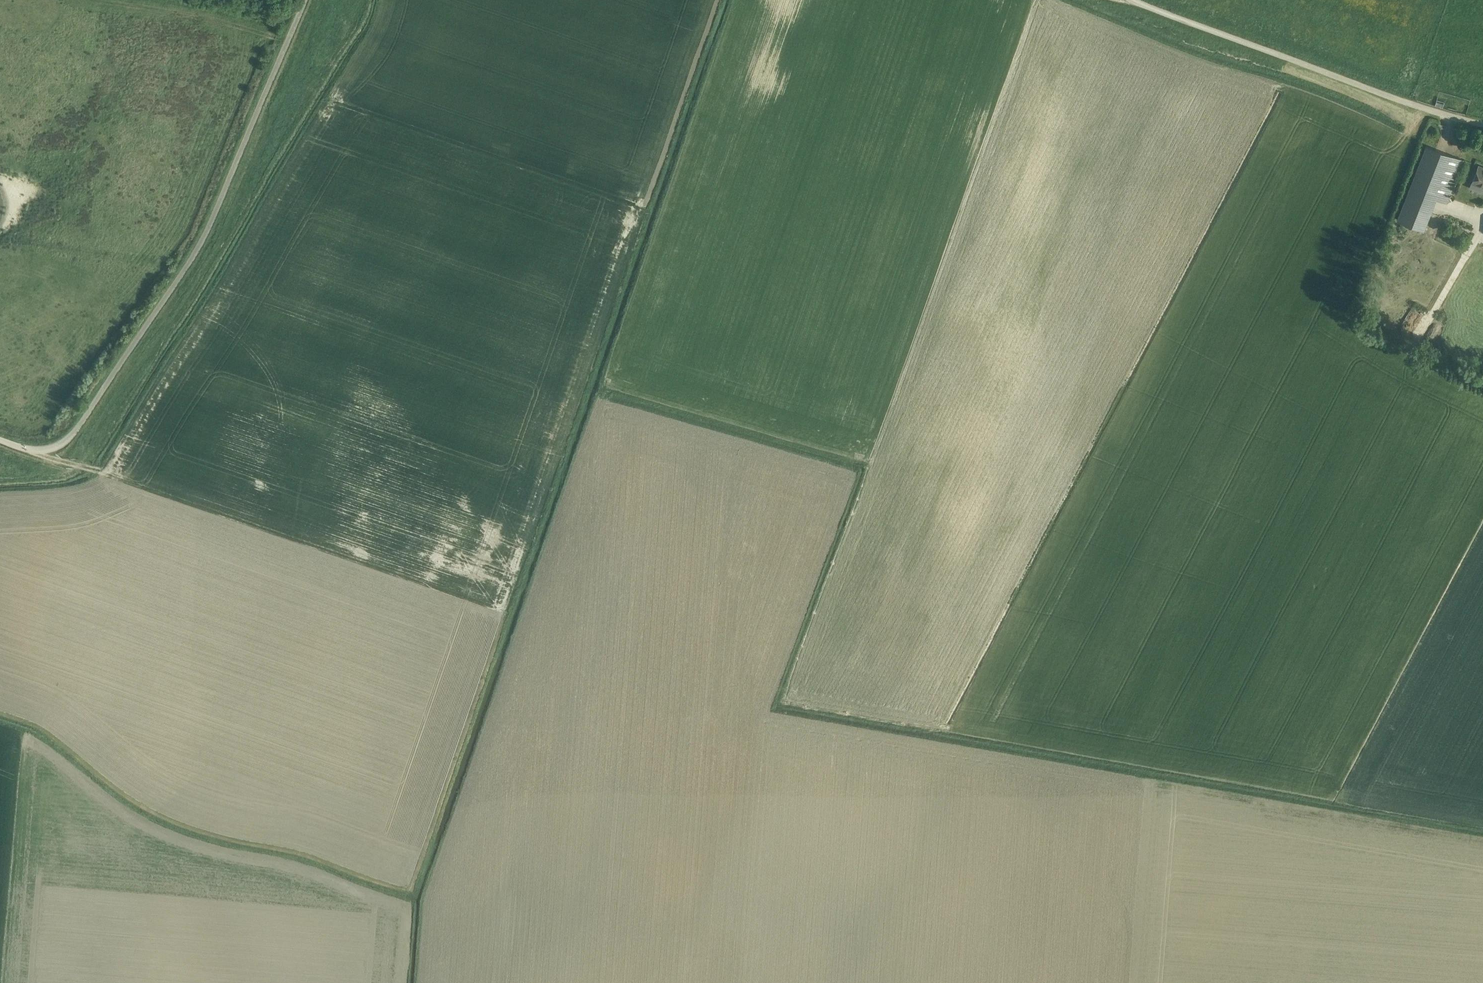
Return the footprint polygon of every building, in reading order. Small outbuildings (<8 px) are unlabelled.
[(1413,182),(1397,219),(1411,225),(1423,230),(1430,212),(1436,198),(1448,202),(1450,196),(1465,159),(1428,144),(1413,182)] [(1473,182),(1482,186),(1482,166),(1480,165),(1473,182)]
